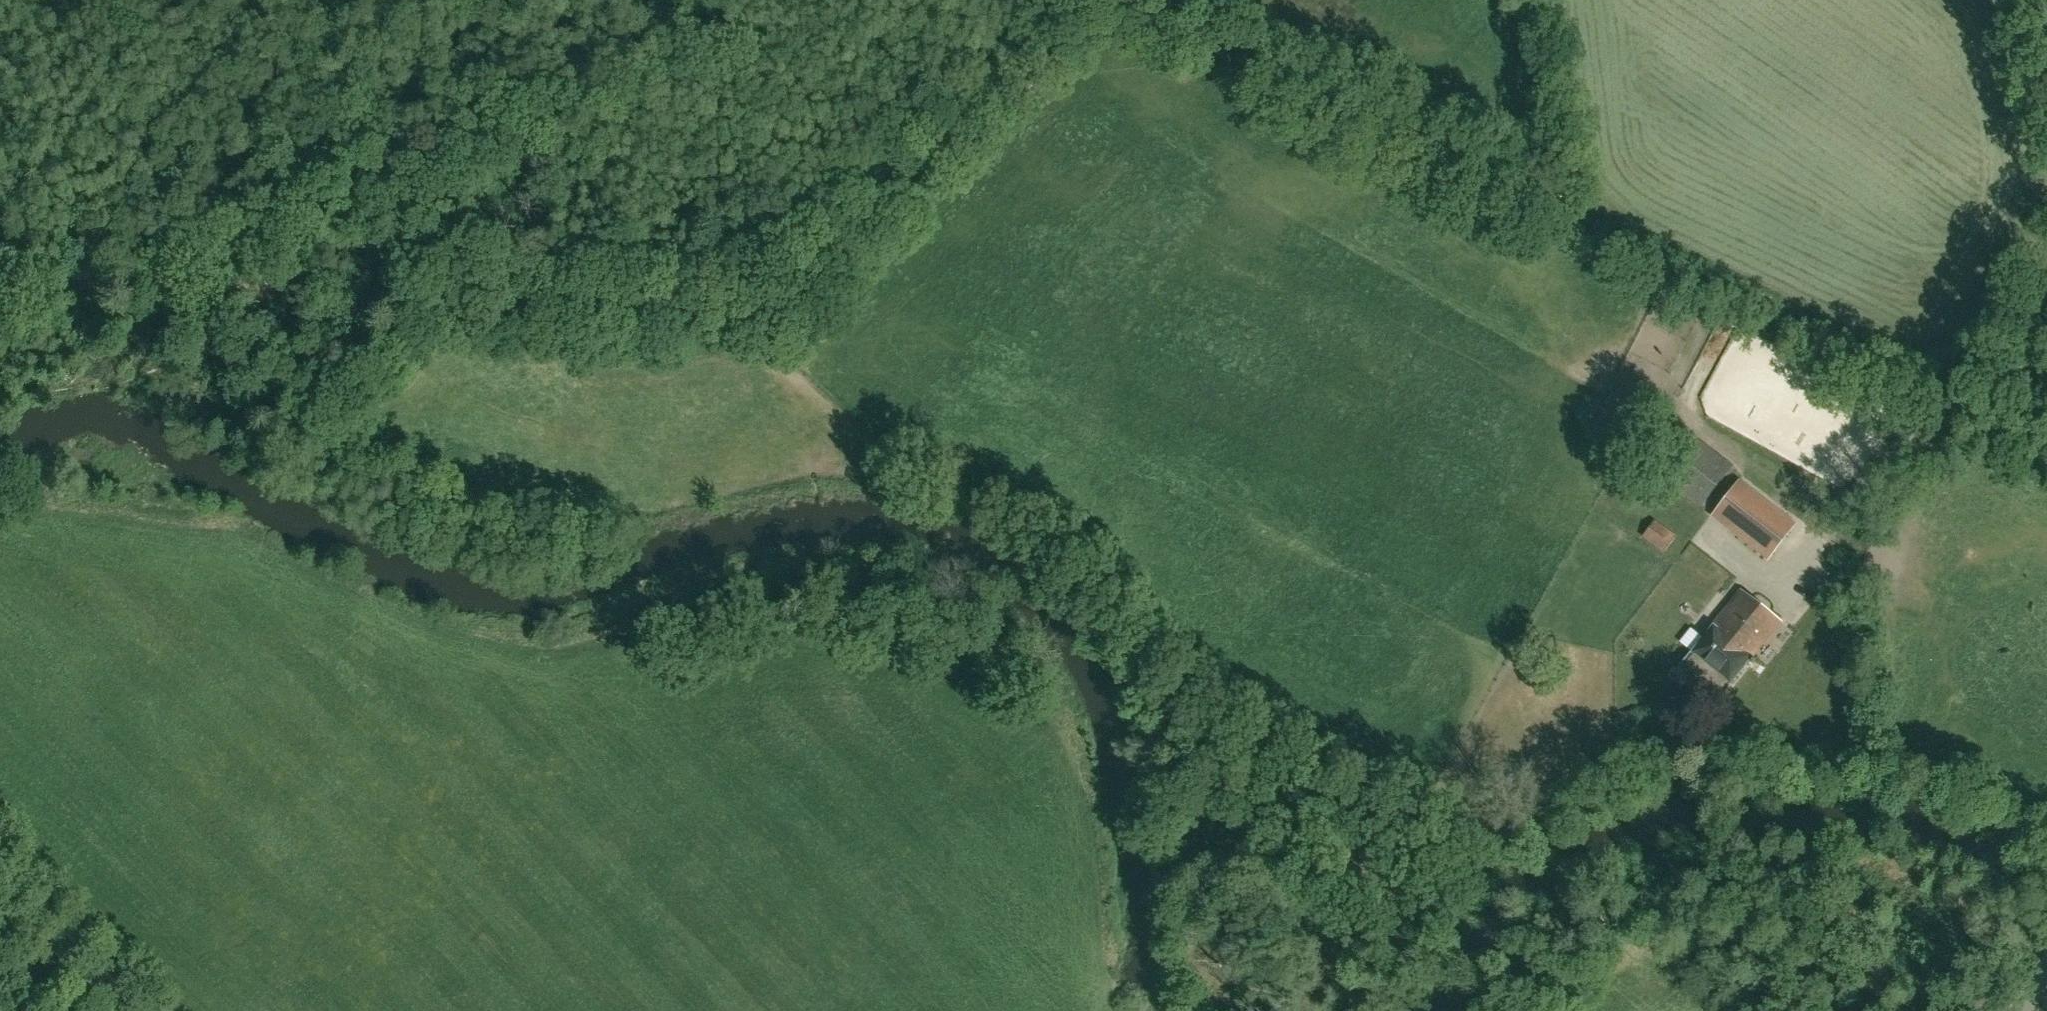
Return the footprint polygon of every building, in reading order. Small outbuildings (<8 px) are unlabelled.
[(1668,487),(1702,513),(1733,472),(1699,446),(1668,487)] [(1769,558),(1794,524),(1738,482),(1712,516),(1769,558)] [(1653,523),(1641,539),(1662,555),(1674,538),(1653,523)] [(1692,652),(1693,653),(1684,664),(1718,693),(1727,682),(1729,683),(1779,621),(1742,591),(1692,652)]
